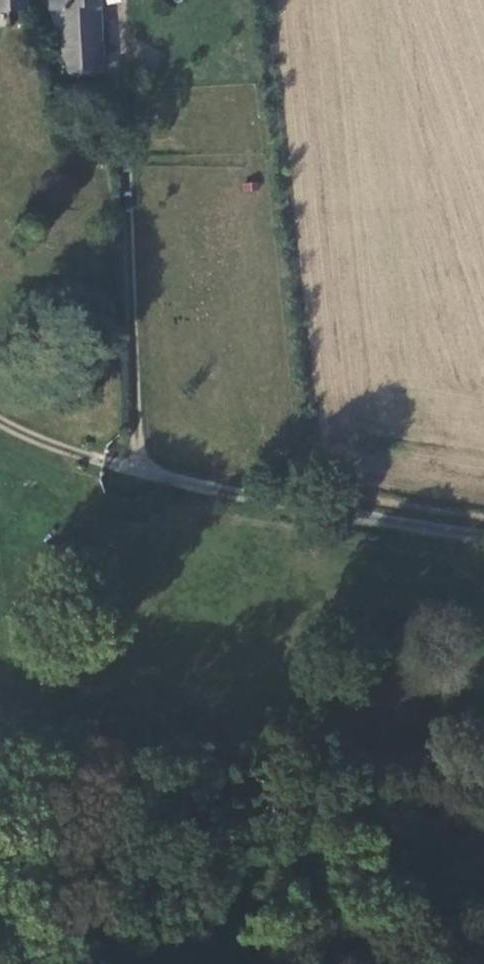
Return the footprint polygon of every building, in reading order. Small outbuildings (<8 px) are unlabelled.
[(26,0),(0,0),(0,9),(26,7),(26,0)] [(103,0),(49,0),(49,9),(73,75),(106,73),(103,0)]
